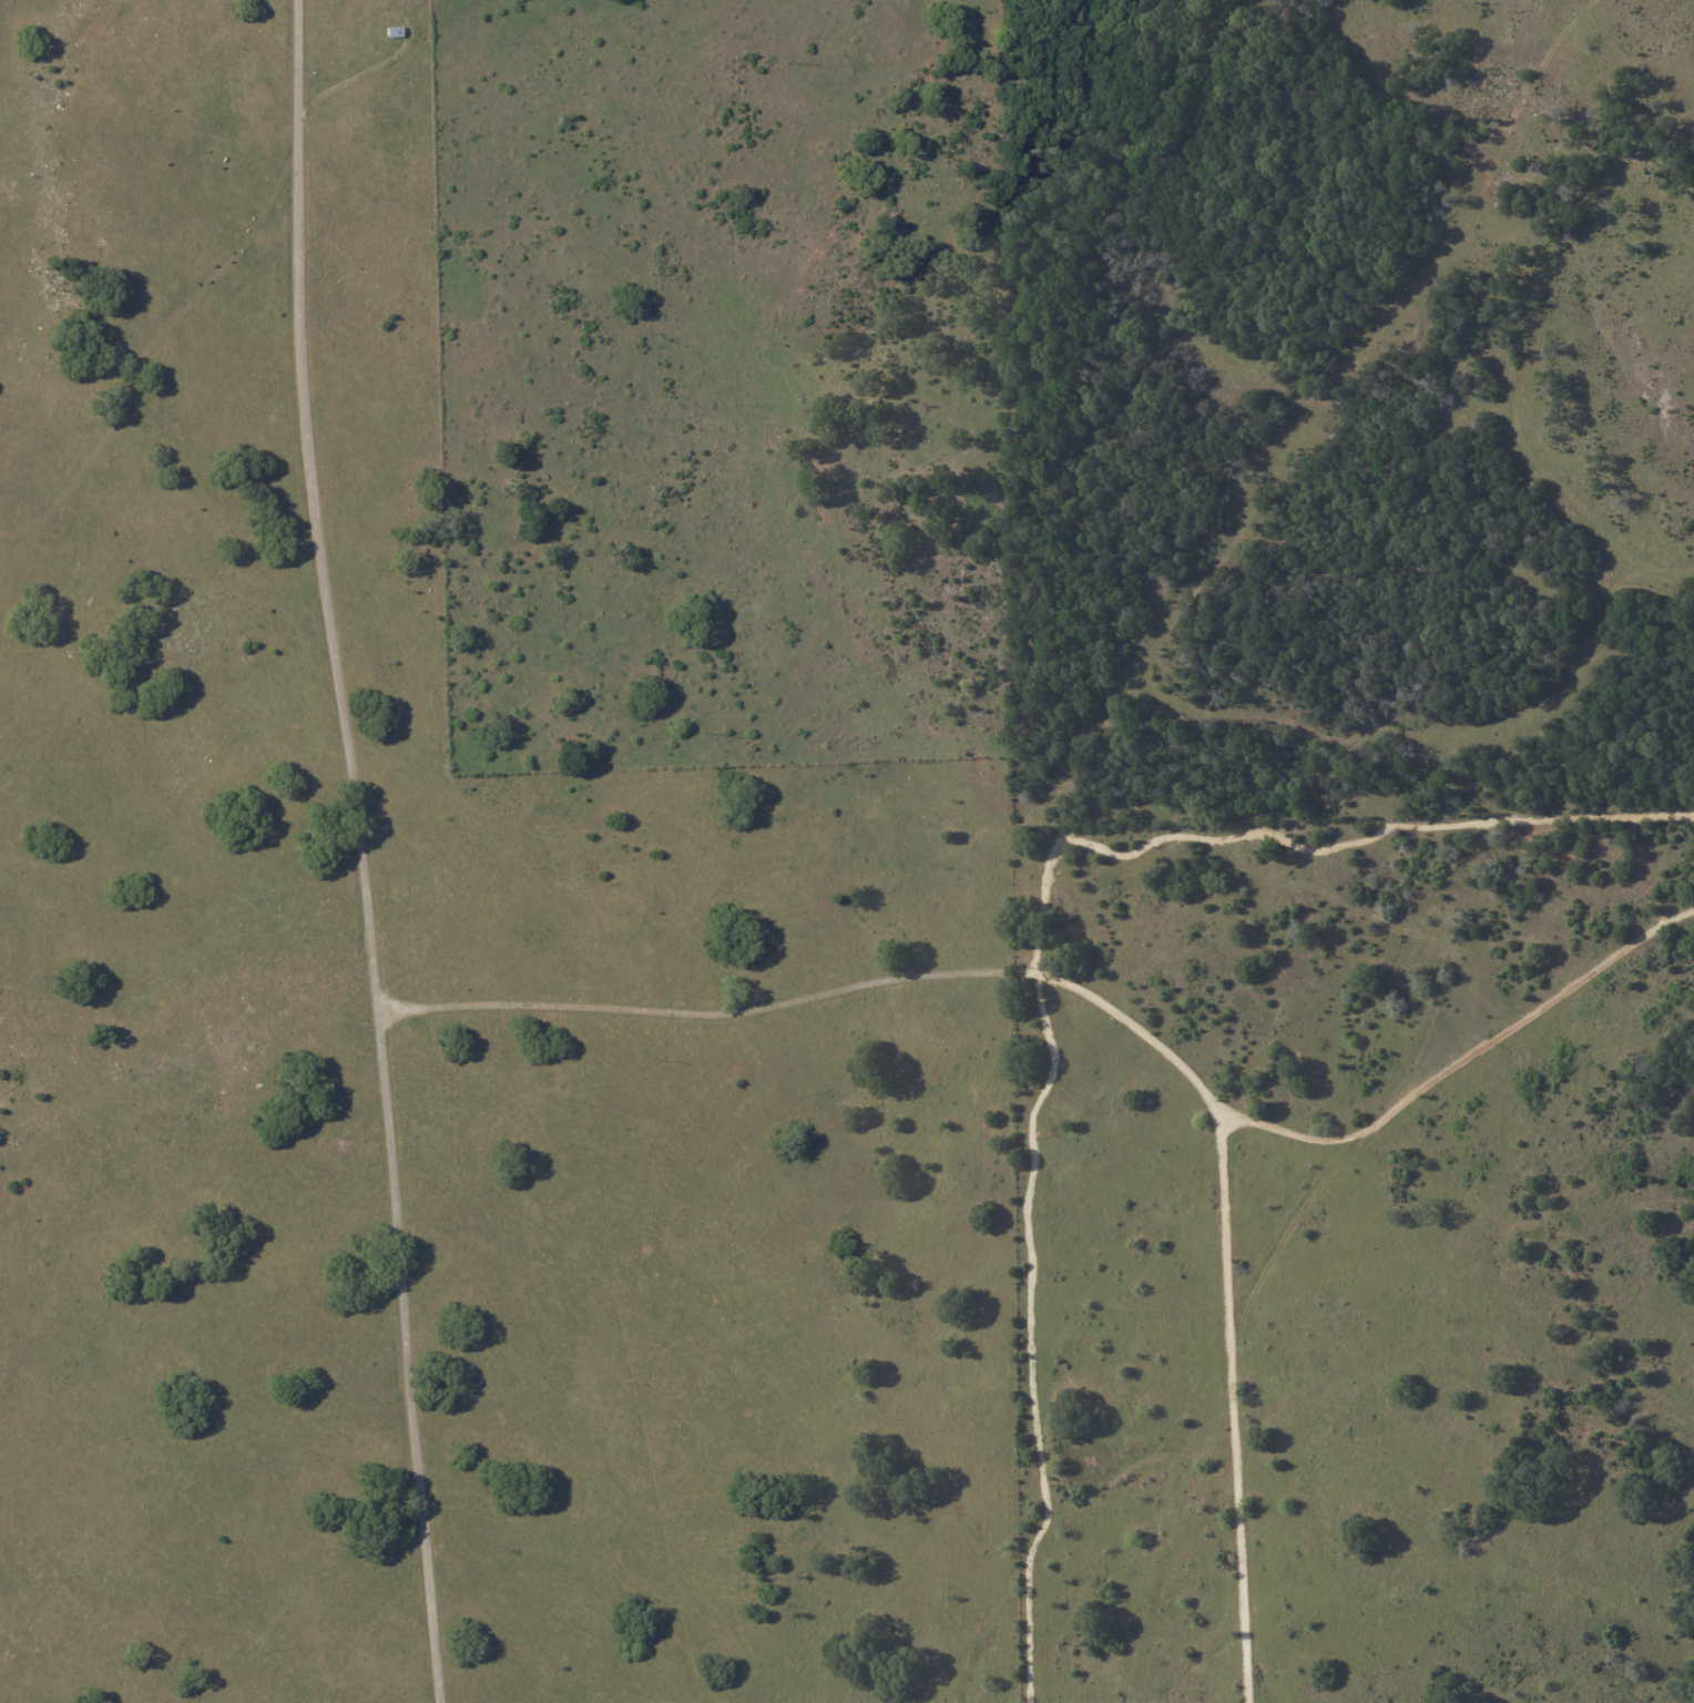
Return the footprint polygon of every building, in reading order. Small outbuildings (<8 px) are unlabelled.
[(404,31),(404,38),(389,38),(389,28),(404,28),(404,31)]
